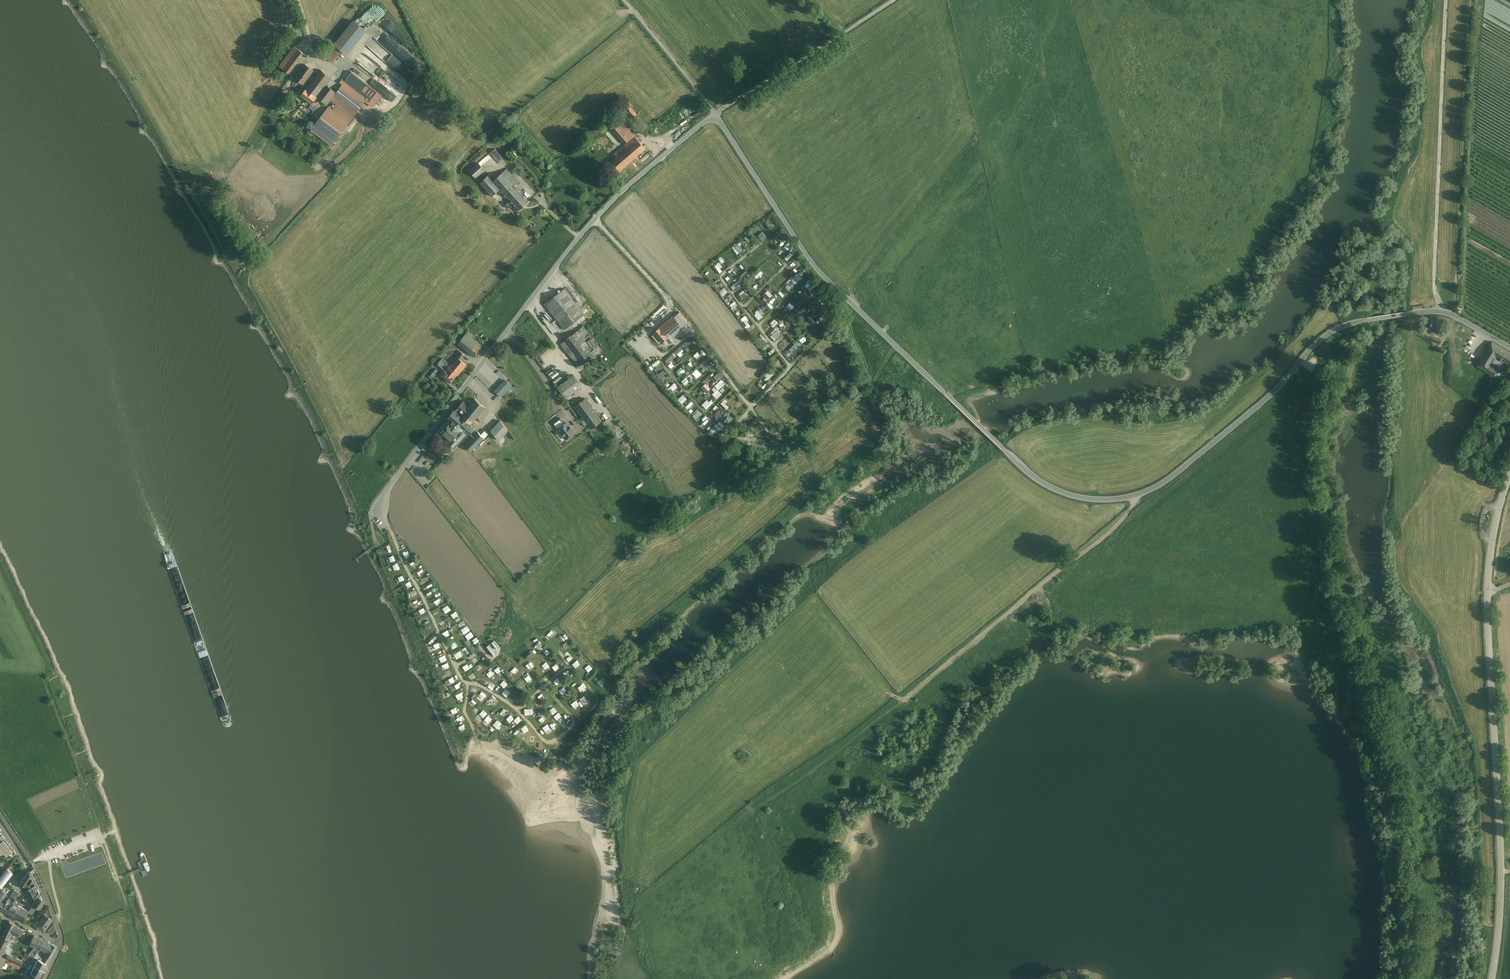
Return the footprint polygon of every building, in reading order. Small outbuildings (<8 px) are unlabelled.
[(368,32),(355,21),(335,46),(348,55),(368,32)] [(366,45),(393,69),(396,66),(394,65),(397,62),(384,51),(386,48),(380,44),(372,38),(366,45)] [(307,56),(295,46),(280,66),(292,75),(307,56)] [(316,72),(307,65),(295,79),(308,89),(305,93),(311,98),(315,100),(319,103),(326,106),(332,99),(337,104),(332,109),(328,106),(309,130),(331,146),(369,98),(344,79),(341,83),(343,84),(336,93),(327,87),(334,79),(322,70),(318,76),(314,74),(316,72)] [(377,73),(380,78),(386,74),(382,69),(377,73)] [(302,91),(297,97),(311,106),(315,100),(311,98),(302,91)] [(631,107),(627,111),(635,120),(639,116),(631,107)] [(612,130),(623,144),(605,158),(616,173),(635,158),(638,161),(648,153),(622,121),(612,130)] [(495,149),(491,152),(499,161),(503,158),(495,149)] [(484,170),(478,163),(469,170),(475,178),(484,170)] [(490,174),(480,183),(492,197),(499,190),(509,201),(505,204),(509,208),(513,205),(515,207),(514,208),(517,212),(529,201),(515,185),(518,182),(506,169),(495,179),(490,174)] [(738,244),(733,247),(736,254),(741,251),(738,244)] [(720,268),(722,266),(719,262),(714,265),(719,273),(722,271),(720,268)] [(790,291),(798,282),(793,278),(785,287),(790,291)] [(547,302),(566,327),(586,312),(566,287),(547,302)] [(721,296),(727,292),(724,287),(718,290),(721,296)] [(743,290),(738,293),(741,299),(747,296),(743,290)] [(762,294),(764,297),(762,299),(765,302),(772,295),(767,290),(762,294)] [(733,301),(729,305),(732,309),(737,305),(733,301)] [(764,306),(769,311),(773,307),(768,302),(764,306)] [(762,316),(759,312),(762,309),(760,307),(753,313),(758,320),(762,316)] [(780,312),(784,316),(788,312),(785,308),(780,312)] [(689,321),(680,310),(655,331),(658,334),(655,337),(659,342),(662,339),(663,340),(665,339),(668,343),(675,337),(673,335),(689,321)] [(809,315),(802,321),(808,327),(815,321),(809,315)] [(774,318),(769,323),(772,327),(777,322),(774,318)] [(591,332),(585,324),(563,340),(577,360),(580,358),(584,363),(598,352),(594,347),(599,343),(594,336),(589,340),(586,336),(591,332)] [(470,329),(460,341),(476,354),(486,342),(470,329)] [(776,329),(770,336),(774,340),(780,334),(776,329)] [(686,346),(693,340),(690,337),(683,344),(686,346)] [(797,341),(788,348),(792,353),(801,346),(797,341)] [(1476,365),(1493,376),(1497,370),(1493,367),(1498,359),(1509,367),(1509,353),(1491,341),(1476,365)] [(449,364),(441,358),(436,364),(444,370),(441,374),(451,382),(467,364),(460,358),(463,354),(458,350),(454,355),(456,356),(449,364)] [(671,353),(664,360),(667,363),(675,356),(671,353)] [(705,358),(698,364),(701,367),(707,361),(705,358)] [(653,367),(660,362),(658,359),(651,364),(653,367)] [(691,372),(696,378),(701,374),(696,368),(691,372)] [(763,379),(766,381),(774,373),(769,368),(764,375),(765,376),(763,379)] [(655,375),(660,381),(667,375),(662,369),(655,375)] [(718,371),(712,377),(716,382),(723,376),(718,371)] [(584,384),(575,373),(560,384),(568,396),(584,384)] [(515,377),(511,374),(502,383),(506,386),(515,377)] [(718,390),(724,383),(720,379),(714,385),(718,390)] [(668,387),(672,391),(677,386),(673,382),(668,387)] [(705,382),(700,387),(705,392),(710,388),(705,382)] [(714,391),(712,394),(716,398),(721,394),(714,386),(711,388),(714,391)] [(698,400),(703,396),(698,391),(694,395),(698,400)] [(682,394),(677,399),(681,404),(686,399),(682,394)] [(585,397),(573,405),(583,418),(581,420),(584,425),(587,423),(591,428),(602,420),(585,397)] [(485,407),(475,398),(468,406),(463,401),(455,411),(454,410),(448,418),(449,419),(439,432),(456,446),(466,433),(469,435),(479,424),(475,421),(485,407)] [(706,409),(711,404),(706,399),(701,404),(706,409)] [(684,406),(686,409),(693,403),(691,401),(684,406)] [(696,421),(699,419),(698,417),(701,415),(696,409),(690,414),(696,421)] [(613,420),(610,416),(603,421),(606,426),(613,420)] [(573,432),(561,417),(552,424),(564,439),(573,432)] [(501,421),(491,430),(499,440),(509,431),(501,421)] [(714,429),(715,428),(712,425),(707,432),(712,436),(716,431),(714,429)] [(479,432),(466,445),(472,452),(485,438),(479,432)] [(398,583),(405,580),(402,574),(396,578),(398,583)] [(443,607),(446,612),(451,608),(448,603),(443,607)] [(455,610),(450,613),(455,621),(460,618),(455,610)] [(458,622),(461,628),(467,625),(463,619),(458,622)] [(494,640),(492,642),(497,649),(500,647),(494,640)] [(439,642),(429,646),(431,650),(440,647),(439,642)] [(489,644),(487,646),(494,656),(496,654),(489,644)] [(456,658),(462,655),(459,650),(453,653),(456,658)] [(482,662),(475,666),(478,671),(485,667),(482,662)] [(515,666),(510,670),(514,675),(519,671),(515,666)] [(601,686),(605,683),(601,678),(597,682),(601,686)] [(503,687),(508,684),(504,679),(499,683),(503,687)] [(481,690),(476,697),(481,701),(486,693),(481,690)] [(457,699),(463,696),(461,691),(455,694),(457,699)] [(573,708),(579,704),(575,699),(570,703),(573,708)] [(484,709),(478,714),(482,719),(487,714),(484,709)] [(497,719),(492,724),(496,728),(501,723),(497,719)] [(540,725),(545,732),(549,728),(545,722),(540,725)] [(2,835),(0,837),(0,851),(1,852),(0,852),(0,856),(1,858),(4,856),(6,861),(16,852),(2,835)] [(0,877),(0,886),(2,887),(13,872),(7,868),(0,877)] [(30,871),(28,871),(27,872),(26,872),(19,882),(31,890),(34,887),(38,885),(32,873),(31,873),(30,871)] [(44,898),(38,885),(34,887),(38,896),(38,897),(39,896),(40,896),(42,897),(42,898),(41,899),(42,900),(43,898),(44,898)] [(19,893),(14,890),(10,896),(15,899),(19,893)] [(38,897),(32,904),(34,906),(39,909),(41,906),(43,904),(44,901),(42,900),(41,899),(42,898),(42,897),(40,896),(39,896),(38,897)] [(5,904),(1,909),(6,912),(12,903),(7,900),(5,904)] [(12,903),(6,912),(12,915),(18,905),(13,902),(12,903)] [(27,910),(18,905),(12,915),(22,920),(28,911),(27,910)] [(39,922),(36,926),(43,931),(45,928),(46,928),(52,920),(48,918),(49,916),(45,913),(42,917),(39,922)] [(16,924),(9,921),(5,929),(11,932),(10,932),(14,934),(18,936),(21,929),(15,926),(16,924)] [(54,923),(47,931),(52,934),(56,930),(54,923)] [(11,932),(5,929),(2,936),(9,940),(11,941),(12,941),(14,934),(10,932),(11,932)] [(39,938),(34,935),(29,944),(34,947),(35,946),(39,938)] [(2,936),(0,940),(0,943),(6,946),(9,940),(2,936)] [(39,938),(35,946),(37,947),(39,948),(43,940),(39,938)] [(43,940),(39,948),(43,950),(48,942),(43,940)] [(43,950),(43,951),(47,953),(52,944),(48,942),(43,950)] [(46,954),(45,956),(50,958),(57,946),(52,944),(47,953),(46,954)] [(23,961),(7,954),(5,958),(8,959),(13,962),(21,965),(23,961)] [(13,962),(8,959),(8,961),(7,963),(19,969),(21,965),(13,962)] [(39,960),(38,959),(35,964),(35,965),(43,969),(46,964),(47,964),(39,960)] [(35,965),(29,976),(34,978),(38,978),(43,969),(35,965)]
